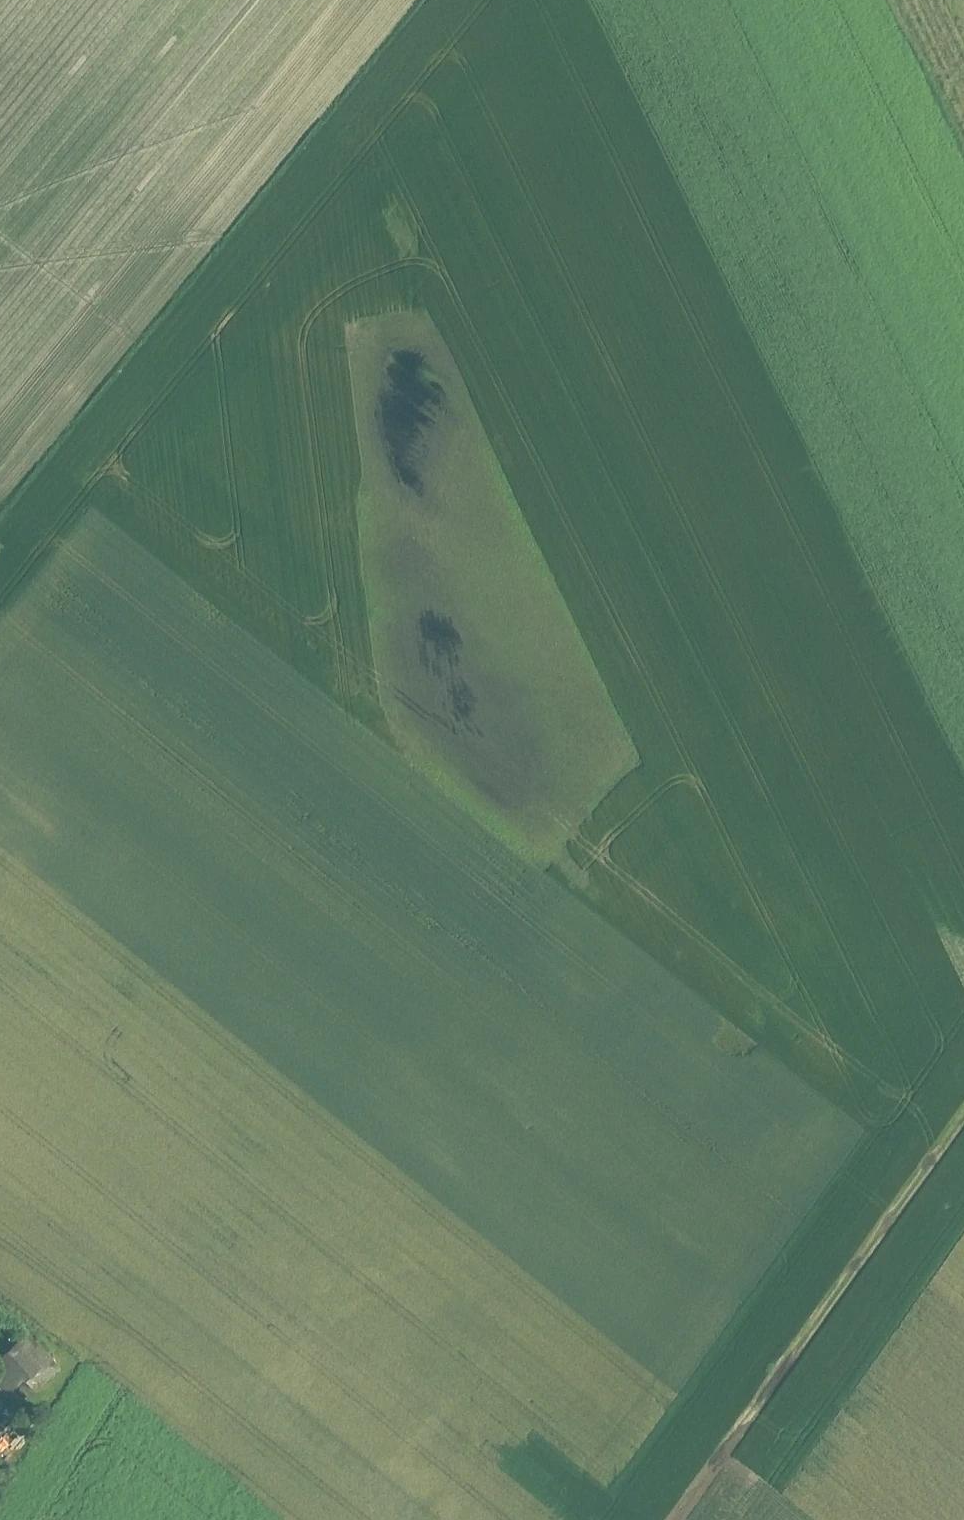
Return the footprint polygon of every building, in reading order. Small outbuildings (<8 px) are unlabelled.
[(36,1391),(61,1367),(27,1331),(0,1355),(0,1389),(8,1397),(25,1380),(36,1391)]
